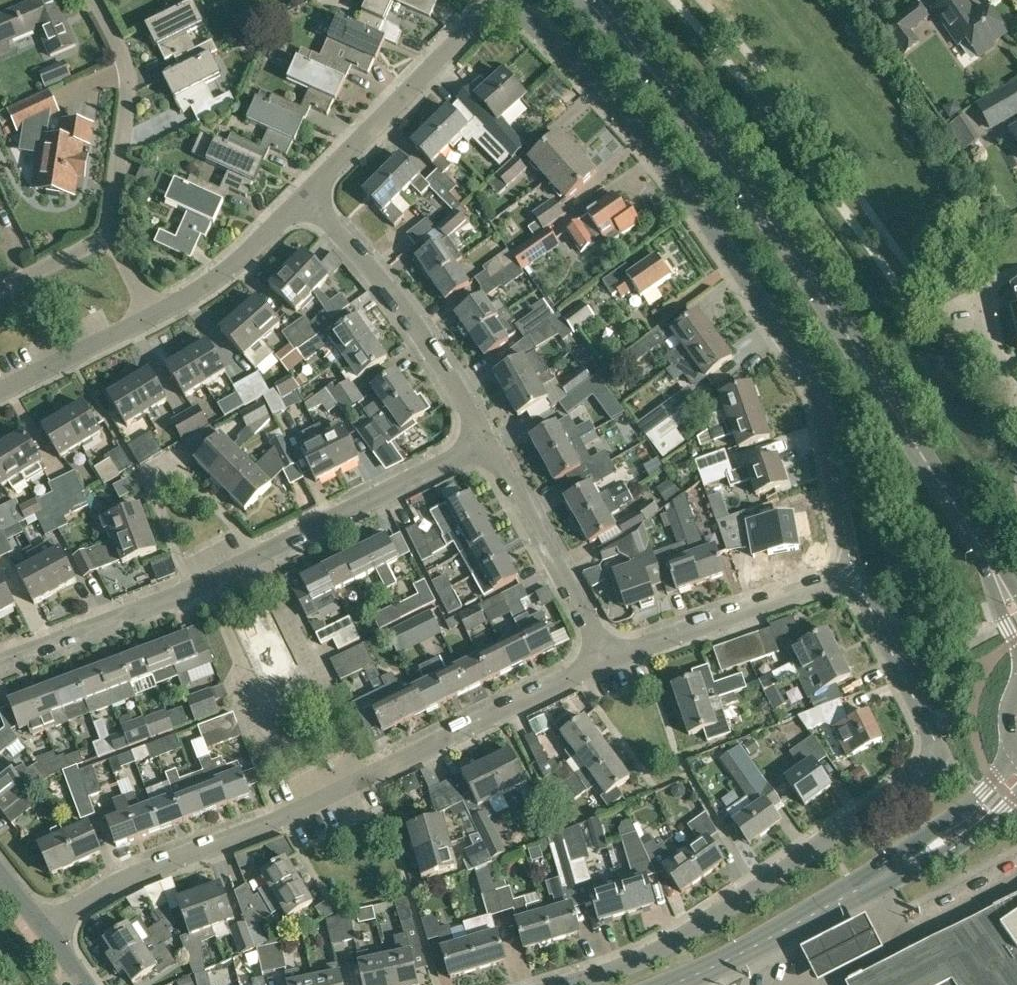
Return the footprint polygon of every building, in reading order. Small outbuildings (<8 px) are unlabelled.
[(42,37),(51,56),(75,45),(56,0),(27,0),(30,6),(0,19),(0,55),(11,50),(8,44),(40,30),(42,37)] [(368,2),(357,26),(384,39),(383,40),(398,46),(404,30),(384,22),(394,0),(430,17),(438,0),(369,0),(368,2)] [(991,45),(1006,35),(1004,31),(1004,28),(999,21),(996,20),(986,6),(975,14),(965,0),(945,0),(933,8),(960,45),(968,40),(980,57),(993,47),(991,45)] [(210,55),(211,56),(218,52),(213,42),(192,53),(182,35),(203,24),(193,4),(147,26),(165,62),(174,57),(180,70),(210,55)] [(920,43),(911,31),(928,17),(918,4),(886,28),(906,53),(920,43)] [(313,54),(308,64),(343,80),(349,66),(367,75),(383,40),(384,39),(357,26),(337,18),(328,38),(354,51),(346,69),(313,54)] [(210,55),(180,70),(165,78),(183,113),(192,108),(199,123),(236,104),(231,94),(209,105),(200,86),(221,76),(211,56),(210,55)] [(343,80),(308,64),(298,59),(288,81),(314,92),(305,110),(272,95),(268,105),(302,121),(309,107),(326,115),(343,80)] [(74,65),(51,74),(56,86),(79,77),(74,65)] [(476,120),(477,119),(487,110),(498,122),(526,97),(505,73),(484,93),(475,83),(457,99),(475,119),(476,120)] [(1008,89),(978,105),(992,128),(1016,114),(1016,104),(1008,89)] [(60,113),(50,90),(7,110),(17,133),(60,113)] [(302,121),(268,105),(256,100),(247,122),(272,133),(266,148),(286,157),(302,121)] [(430,125),(451,146),(453,148),(463,138),(469,144),(473,140),(500,166),(509,157),(483,130),(485,128),(477,119),(476,120),(475,119),(468,127),(448,107),(430,125)] [(64,120),(61,139),(41,136),(33,188),(74,194),(78,170),(85,171),(88,156),(81,155),(83,143),(90,144),(93,124),(64,120)] [(451,146),(430,125),(412,143),(433,164),(438,170),(432,176),(450,194),(458,202),(461,198),(454,191),(457,187),(445,174),(452,166),(441,156),(451,146)] [(549,181),(578,154),(559,134),(530,160),(549,181)] [(246,197),(262,161),(216,141),(207,162),(232,174),(226,188),(246,197)] [(516,141),(504,151),(509,157),(513,160),(524,150),(516,141)] [(596,174),(578,154),(549,181),(567,200),(596,174)] [(450,194),(432,176),(426,183),(421,179),(422,178),(398,155),(380,173),(403,196),(413,187),(423,198),(432,189),(443,201),(450,194)] [(498,196),(507,187),(527,169),(517,157),(497,176),(488,185),(498,196)] [(403,196),(380,173),(362,191),(382,211),(380,213),(395,228),(406,217),(394,206),(403,196)] [(191,259),(202,236),(206,238),(222,202),(160,174),(154,189),(169,195),(166,203),(188,213),(177,238),(161,231),(155,244),(191,259)] [(626,213),(613,194),(586,212),(589,216),(566,231),(582,253),(596,244),(591,237),(600,232),(604,238),(618,228),(622,235),(640,223),(631,210),(626,213)] [(535,237),(544,230),(565,216),(554,200),(533,214),(538,222),(529,228),(535,237)] [(438,228),(445,236),(464,219),(462,217),(466,214),(461,207),(438,228)] [(426,219),(407,234),(416,245),(436,230),(426,219)] [(396,240),(389,231),(376,242),(383,251),(396,240)] [(517,263),(523,270),(559,246),(549,231),(512,256),(517,263)] [(456,264),(464,259),(456,247),(462,243),(456,234),(450,238),(449,238),(442,243),(441,243),(418,259),(432,280),(456,264)] [(517,263),(512,256),(508,250),(484,268),(486,272),(476,279),(482,287),(517,263)] [(304,252),(287,269),(313,295),(321,302),(333,320),(351,306),(342,294),(331,302),(319,289),(330,277),(304,252)] [(614,296),(618,292),(622,298),(636,288),(642,298),(671,277),(656,256),(632,273),(626,265),(604,281),(614,296)] [(517,263),(482,287),(483,289),(488,296),(502,287),(504,290),(526,274),(523,270),(523,271),(517,263)] [(470,285),(456,264),(432,280),(447,301),(470,285)] [(313,295),(287,269),(285,272),(281,267),(272,277),(276,281),(270,287),(297,312),(313,295)] [(257,298),(239,314),(263,342),(264,341),(281,326),(257,298)] [(480,299),(456,316),(471,337),(494,321),(505,314),(508,312),(500,300),(497,303),(487,310),(481,301),(480,299)] [(549,321),(554,317),(543,301),(531,309),(534,313),(516,326),(525,340),(549,322),(549,321)] [(560,313),(554,317),(549,321),(549,322),(560,336),(563,341),(596,317),(583,301),(562,317),(560,313)] [(673,368),(716,337),(700,313),(674,332),(683,346),(666,358),(672,367),(673,368)] [(263,342),(239,314),(222,329),(246,357),(256,348),(265,359),(273,352),(264,341),(263,342)] [(505,314),(471,337),(486,358),(509,341),(502,331),(512,324),(505,314)] [(308,343),(320,335),(306,317),(295,325),(308,343)] [(320,335),(308,343),(299,350),(306,360),(324,348),(336,364),(372,338),(366,330),(369,328),(370,323),(366,318),(361,317),(358,319),(358,318),(334,335),(336,337),(333,339),(326,330),(320,335)] [(549,322),(525,340),(503,357),(509,367),(495,374),(507,396),(550,372),(544,363),(532,370),(525,358),(537,351),(560,336),(549,322)] [(308,343),(295,325),(283,333),(296,352),(299,350),(308,343)] [(658,347),(650,336),(624,356),(632,366),(658,347)] [(673,368),(672,367),(668,371),(676,381),(685,374),(692,384),(697,385),(707,378),(733,359),(716,337),(673,368)] [(388,359),(372,338),(336,364),(343,375),(352,369),(360,380),(388,359)] [(187,354),(206,385),(227,372),(208,341),(187,354)] [(206,385),(187,354),(167,366),(186,397),(206,385)] [(568,397),(592,379),(584,369),(560,386),(568,396),(568,397)] [(129,383),(147,414),(168,402),(150,371),(129,383)] [(264,395),(270,392),(259,372),(246,379),(247,381),(258,399),(264,395)] [(302,383),(312,391),(320,380),(309,372),(302,383)] [(358,431),(388,409),(411,393),(397,372),(373,389),(381,400),(364,412),(366,415),(353,424),(358,431)] [(555,381),(550,372),(507,396),(519,416),(548,400),(542,388),(555,381)] [(594,395),(598,402),(610,393),(597,376),(592,379),(568,397),(560,403),(568,414),(594,395)] [(247,381),(246,379),(234,387),(245,406),(258,399),(247,381)] [(326,390),(338,406),(344,415),(365,400),(350,381),(341,387),(336,382),(326,390)] [(147,414),(129,383),(108,395),(127,426),(147,414)] [(710,429),(761,412),(751,384),(721,395),(726,411),(706,418),(710,429)] [(647,436),(695,399),(688,389),(646,420),(648,423),(640,429),(645,436),(646,435),(647,436)] [(274,390),(270,392),(264,395),(275,415),(285,410),(274,390)] [(338,406),(326,390),(305,405),(309,412),(323,405),(329,413),(338,406)] [(426,413),(411,393),(388,409),(403,430),(426,413)] [(695,399),(647,436),(663,458),(685,442),(677,430),(703,410),(695,399)] [(63,414),(82,446),(102,433),(83,402),(63,414)] [(269,415),(268,416),(262,403),(241,415),(249,428),(254,436),(271,419),(269,415)] [(198,407),(186,414),(197,433),(209,427),(198,407)] [(761,412),(710,429),(711,433),(698,438),(701,446),(735,433),(740,450),(771,439),(761,412)] [(82,446),(63,414),(43,427),(62,458),(82,446)] [(197,433),(186,414),(173,421),(184,441),(197,433)] [(544,460),(594,431),(594,430),(603,425),(599,418),(575,431),(569,419),(558,425),(556,423),(531,437),(544,460)] [(324,424),(317,426),(339,471),(360,460),(344,428),(342,429),(340,425),(331,429),(330,428),(326,429),(324,424)] [(339,471),(317,426),(310,430),(297,437),(303,448),(301,449),(317,482),(339,471)] [(599,440),(594,431),(544,460),(556,482),(582,468),(575,456),(586,450),(585,447),(599,440)] [(24,432),(5,444),(28,482),(45,472),(40,465),(43,463),(24,432)] [(152,432),(140,439),(153,459),(164,453),(152,432)] [(238,452),(239,452),(245,446),(240,441),(233,447),(222,435),(196,460),(213,477),(238,452)] [(274,451),(288,444),(285,437),(271,444),(274,451)] [(153,459),(140,439),(130,446),(142,466),(153,459)] [(5,444),(0,447),(0,484),(2,488),(10,483),(14,490),(28,482),(5,444)] [(298,464),(288,444),(274,451),(284,471),(298,464)] [(132,466),(120,447),(108,455),(119,474),(132,466)] [(651,448),(621,455),(626,472),(655,465),(651,448)] [(700,474),(730,464),(725,451),(696,461),(700,474)] [(255,469),(239,452),(238,452),(213,477),(229,494),(255,469)] [(733,474),(730,464),(700,474),(705,485),(727,477),(731,488),(752,481),(757,496),(787,486),(778,458),(733,474)] [(272,486),(255,469),(229,494),(246,511),(272,486)] [(73,497),(85,491),(75,472),(63,478),(73,497)] [(73,497),(63,478),(49,485),(53,493),(59,504),(73,497)] [(134,492),(128,480),(115,487),(121,499),(134,492)] [(578,521),(629,492),(624,484),(610,492),(609,491),(598,497),(591,484),(565,499),(578,521)] [(59,504),(49,509),(59,527),(68,522),(65,518),(89,506),(85,499),(92,496),(89,491),(85,492),(85,491),(73,497),(59,504)] [(634,501),(629,492),(578,521),(591,543),(616,529),(609,516),(617,512),(616,512),(620,510),(619,509),(634,501)] [(59,504),(53,493),(38,500),(45,511),(49,509),(59,504)] [(443,538),(483,515),(471,494),(450,506),(448,504),(432,513),(440,528),(424,537),(418,525),(406,530),(417,552),(429,546),(443,538)] [(676,511),(703,584),(726,575),(716,547),(703,551),(702,548),(705,546),(690,506),(685,494),(673,503),(676,511)] [(16,500),(4,506),(13,526),(19,524),(36,516),(45,511),(38,500),(20,508),(16,500)] [(116,540),(149,528),(140,505),(107,518),(101,521),(105,532),(111,529),(115,540),(116,540)] [(4,506),(0,508),(0,532),(0,533),(13,526),(4,506)] [(754,557),(799,549),(794,516),(762,522),(759,508),(718,522),(728,552),(753,547),(754,557)] [(45,511),(36,516),(46,536),(59,530),(58,527),(59,527),(49,509),(45,511)] [(624,535),(643,525),(646,523),(639,510),(618,523),(624,535)] [(703,584),(676,511),(667,513),(679,545),(666,549),(663,540),(651,544),(651,543),(658,564),(666,561),(678,593),(703,584)] [(429,546),(417,552),(425,568),(436,562),(433,555),(448,547),(455,543),(462,555),(495,536),(483,515),(443,538),(429,546)] [(0,533),(0,558),(13,551),(8,541),(24,533),(19,524),(13,526),(0,533)] [(643,525),(624,535),(598,550),(604,560),(629,551),(635,566),(615,573),(619,584),(617,589),(621,602),(627,605),(628,609),(641,605),(643,608),(655,604),(654,600),(655,600),(650,585),(664,580),(658,564),(651,543),(650,543),(643,525)] [(116,540),(115,540),(87,551),(74,557),(85,578),(97,571),(123,560),(124,563),(158,550),(149,528),(116,540)] [(375,542),(365,547),(377,571),(386,590),(397,585),(387,566),(399,560),(387,536),(387,537),(385,533),(382,532),(375,536),(374,539),(375,542)] [(507,557),(495,536),(462,555),(473,576),(507,557)] [(365,547),(344,557),(356,581),(377,571),(365,547)] [(34,552),(56,592),(77,581),(60,549),(45,557),(41,548),(34,552)] [(56,592),(34,552),(28,556),(31,564),(18,572),(36,604),(56,592)] [(159,562),(167,582),(185,575),(177,555),(159,562)] [(344,557),(323,568),(335,592),(356,581),(344,557)] [(507,557),(473,576),(486,597),(519,578),(507,557)] [(606,566),(594,571),(600,585),(611,581),(606,566)] [(335,592),(323,568),(300,579),(304,587),(293,592),(307,617),(339,601),(335,592)] [(439,595),(452,587),(446,575),(432,582),(439,595)] [(16,606),(0,577),(0,615),(16,606)] [(395,607),(401,619),(436,602),(425,580),(414,586),(419,595),(395,607)] [(522,585),(502,594),(507,603),(506,603),(515,621),(522,636),(523,635),(535,659),(557,649),(546,626),(549,625),(542,612),(530,618),(528,614),(527,614),(521,602),(528,598),(522,585)] [(463,608),(452,587),(439,595),(449,615),(463,608)] [(507,603),(502,594),(481,605),(485,613),(506,603),(507,603)] [(485,613),(481,605),(460,616),(464,624),(468,632),(488,622),(484,614),(485,613)] [(401,619),(395,607),(395,606),(373,616),(380,630),(401,619)] [(410,621),(421,644),(442,634),(431,611),(410,621)] [(464,624),(460,616),(446,622),(451,631),(464,624)] [(333,639),(355,628),(350,618),(327,629),(323,622),(315,621),(311,623),(322,645),(333,640),(333,639)] [(421,644),(410,621),(388,632),(399,655),(421,644)] [(361,639),(355,628),(333,639),(333,640),(339,650),(361,639)] [(772,628),(760,632),(768,655),(780,651),(772,628)] [(798,674),(839,653),(828,630),(788,650),(795,663),(764,679),(768,688),(778,683),(789,678),(798,674)] [(760,632),(748,637),(757,660),(768,655),(760,632)] [(179,677),(183,688),(192,684),(188,673),(207,666),(205,659),(211,657),(207,645),(194,649),(189,634),(166,643),(179,677)] [(523,635),(522,636),(501,646),(513,670),(535,659),(523,635)] [(748,637),(737,641),(745,664),(757,660),(748,637)] [(745,664),(737,641),(726,645),(734,668),(745,664)] [(513,670),(501,646),(489,651),(484,642),(475,646),(480,656),(492,680),(513,670)] [(166,643),(144,651),(154,676),(153,677),(156,685),(179,677),(166,643)] [(336,671),(369,655),(364,644),(331,661),(336,671)] [(734,668),(726,645),(715,649),(723,672),(734,668)] [(154,676),(144,651),(143,649),(139,647),(132,649),(131,653),(132,656),(122,660),(131,685),(132,684),(153,677),(154,676)] [(851,675),(839,653),(798,674),(816,710),(840,700),(833,684),(851,675)] [(369,655),(336,671),(342,682),(375,666),(369,655)] [(480,656),(459,666),(470,690),(492,680),(480,656)] [(470,690),(459,666),(446,672),(440,658),(430,663),(449,701),(470,690)] [(122,660),(99,668),(113,705),(136,696),(132,684),(131,685),(122,660)] [(426,682),(415,687),(427,711),(449,701),(430,663),(419,668),(426,682)] [(734,693),(746,689),(742,676),(719,683),(719,684),(715,686),(708,667),(693,672),(695,680),(673,687),(681,711),(734,693)] [(77,677),(90,710),(91,713),(113,705),(99,668),(77,677)] [(427,711),(415,687),(403,693),(398,681),(397,681),(393,674),(383,679),(392,694),(406,722),(427,711)] [(90,710),(77,677),(55,685),(68,718),(90,710)] [(392,694),(383,679),(382,679),(383,681),(374,685),(378,692),(366,698),(367,699),(354,705),(362,721),(375,715),(384,732),(406,722),(392,694)] [(69,722),(68,718),(55,685),(32,694),(46,730),(69,722)] [(192,710),(215,701),(211,690),(188,699),(192,710)] [(734,693),(681,711),(689,736),(705,730),(709,741),(732,733),(723,708),(737,703),(734,693)] [(46,730),(32,694),(9,702),(19,727),(27,724),(32,736),(46,730)] [(145,719),(152,737),(175,728),(167,710),(166,710),(163,700),(149,705),(153,715),(145,719)] [(840,700),(816,710),(799,716),(808,731),(831,722),(849,758),(883,741),(868,712),(848,722),(840,700)] [(219,713),(215,701),(192,710),(196,721),(219,713)] [(203,738),(238,724),(234,714),(199,727),(203,738)] [(577,756),(601,739),(586,718),(575,726),(569,717),(556,726),(563,735),(562,735),(571,748),(566,752),(572,760),(577,756)] [(152,737),(145,719),(123,727),(130,745),(152,737)] [(102,740),(107,755),(115,752),(104,720),(95,723),(101,741),(102,740)] [(242,736),(238,724),(203,738),(207,749),(242,736)] [(19,741),(6,728),(0,734),(0,756),(19,741)] [(129,745),(123,731),(112,735),(118,749),(129,745)] [(534,734),(526,738),(545,778),(559,767),(554,760),(549,763),(534,734)] [(154,743),(160,757),(182,749),(176,735),(154,743)] [(791,751),(803,768),(787,780),(805,806),(831,787),(816,766),(828,758),(812,736),(791,751)] [(577,756),(586,767),(576,775),(547,796),(551,804),(568,792),(568,793),(615,758),(601,739),(577,756)] [(102,740),(101,741),(93,743),(98,758),(107,755),(102,740)] [(154,743),(131,752),(136,762),(150,757),(151,760),(160,757),(154,743)] [(488,762),(504,795),(517,789),(538,811),(543,818),(554,812),(547,796),(544,788),(531,793),(528,784),(512,751),(488,762)] [(62,772),(57,758),(55,752),(36,759),(38,763),(38,764),(49,777),(62,772)] [(65,755),(57,758),(62,772),(85,764),(80,752),(66,758),(65,755)] [(136,762),(131,752),(109,760),(115,774),(123,771),(121,768),(136,762)] [(229,804),(212,762),(210,757),(200,761),(204,771),(193,775),(207,813),(229,804)] [(222,758),(212,762),(229,804),(252,796),(239,762),(227,766),(226,763),(224,763),(222,758)] [(630,779),(615,758),(568,793),(574,800),(588,791),(589,792),(598,785),(606,795),(601,798),(609,809),(624,797),(617,788),(630,779)] [(473,793),(462,799),(464,802),(463,803),(468,812),(479,835),(492,859),(506,852),(489,818),(495,815),(490,802),(504,795),(488,762),(464,774),(473,793)] [(749,798),(769,784),(754,763),(740,772),(745,779),(743,781),(751,792),(746,795),(749,798)] [(38,764),(17,780),(5,764),(0,768),(0,801),(16,789),(23,798),(24,799),(28,795),(45,782),(44,781),(49,777),(38,764)] [(79,772),(89,798),(102,793),(93,767),(79,772)] [(207,813),(193,775),(181,780),(177,769),(166,773),(169,782),(184,821),(207,813)] [(89,798),(79,772),(72,774),(77,789),(72,791),(83,819),(95,814),(89,798)] [(453,779),(441,785),(453,808),(463,803),(464,802),(462,799),(453,779)] [(164,800),(152,805),(162,830),(184,821),(169,782),(159,786),(164,800)] [(769,784),(749,798),(755,807),(734,822),(751,844),(782,822),(776,813),(785,807),(769,784)] [(441,785),(431,790),(438,815),(451,809),(454,816),(468,812),(463,803),(453,808),(441,785)] [(162,830),(152,805),(140,809),(135,794),(125,798),(131,813),(130,813),(140,838),(162,830)] [(24,799),(23,798),(4,814),(12,825),(36,806),(28,795),(24,799)] [(131,813),(125,798),(114,802),(118,810),(105,815),(117,847),(140,838),(130,813),(131,813)] [(686,852),(704,878),(725,862),(708,838),(718,831),(707,812),(689,824),(701,842),(686,852)] [(71,824),(61,828),(77,865),(102,854),(86,818),(71,825),(71,824)] [(416,854),(452,844),(444,818),(409,827),(416,854)] [(628,914),(619,885),(605,889),(603,881),(594,884),(587,861),(592,859),(581,824),(562,832),(565,842),(584,906),(594,903),(600,922),(628,914)] [(77,865),(61,828),(52,832),(53,833),(37,840),(52,876),(77,865)] [(641,841),(642,840),(638,833),(622,838),(634,880),(619,885),(628,914),(655,906),(647,877),(657,875),(641,841)] [(649,834),(642,840),(641,841),(657,875),(666,868),(683,892),(704,878),(686,852),(675,860),(663,842),(658,846),(649,834)] [(481,868),(489,865),(494,863),(492,859),(479,835),(471,838),(475,848),(467,851),(470,860),(466,862),(470,873),(481,868)] [(558,908),(544,912),(553,941),(581,933),(573,909),(584,906),(565,842),(551,846),(560,879),(550,882),(554,894),(558,908)] [(459,869),(452,844),(416,854),(424,879),(459,869)] [(244,916),(300,881),(287,859),(262,874),(269,885),(260,891),(261,893),(254,897),(246,884),(234,891),(244,916)] [(489,865),(481,868),(487,887),(482,888),(484,895),(483,895),(489,916),(465,924),(470,942),(471,941),(479,969),(507,961),(498,932),(493,915),(504,912),(495,884),(494,884),(489,865)] [(244,916),(247,925),(249,929),(283,909),(288,918),(313,903),(300,881),(244,916)] [(505,881),(495,884),(504,912),(515,909),(518,920),(517,921),(526,949),(553,941),(544,912),(541,902),(528,906),(528,904),(527,904),(525,898),(514,901),(510,887),(507,888),(505,881)] [(221,885),(198,893),(212,929),(225,925),(234,921),(221,885)] [(198,893),(176,901),(189,937),(191,936),(201,933),(212,929),(198,893)] [(402,926),(414,923),(407,899),(395,902),(402,926)] [(113,966),(168,931),(176,925),(168,904),(155,912),(142,921),(147,929),(137,936),(129,925),(105,942),(113,954),(108,958),(113,966)] [(1002,920),(1016,946),(1016,911),(1002,920)] [(339,918),(345,942),(356,940),(351,915),(339,918)] [(471,941),(470,942),(456,946),(450,926),(442,929),(438,916),(423,920),(429,941),(441,938),(444,949),(443,950),(451,978),(479,969),(471,941)] [(345,942),(339,918),(327,920),(332,945),(345,942)] [(244,954),(255,949),(250,934),(251,934),(249,929),(247,925),(229,932),(244,954)] [(173,939),(168,931),(113,966),(119,975),(125,972),(133,984),(158,968),(150,956),(160,950),(159,948),(173,939)] [(386,958),(392,984),(418,984),(408,934),(395,937),(399,955),(386,958)] [(186,947),(197,975),(206,973),(202,941),(193,944),(186,947)] [(269,947),(275,971),(287,969),(282,944),(269,947)] [(275,971),(269,947),(258,949),(263,974),(275,971)] [(386,958),(370,961),(369,952),(358,954),(365,984),(392,984),(386,958)] [(315,984),(343,984),(340,973),(339,963),(327,966),(329,976),(314,979),(315,984)] [(314,979),(301,982),(298,969),(285,972),(288,984),(315,984),(314,979)] [(206,973),(197,975),(200,984),(211,984),(208,972),(206,973)]
